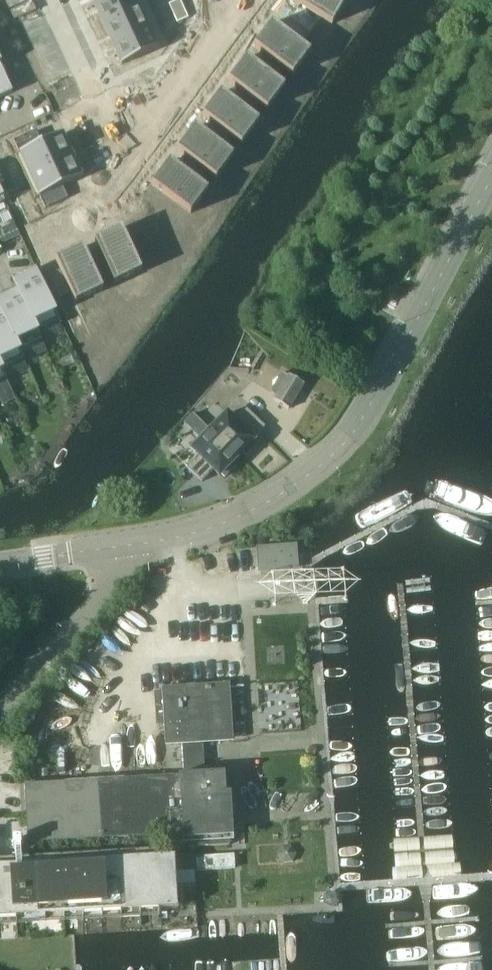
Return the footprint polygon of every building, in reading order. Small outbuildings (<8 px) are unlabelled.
[(95,4),(104,24),(149,3),(148,0),(104,0),(95,4)] [(291,17),(311,30),(321,17),(333,23),(347,0),(293,0),(301,4),(291,17)] [(149,3),(104,24),(113,44),(158,23),(149,3)] [(272,22),(255,46),(264,53),(284,67),(293,75),(311,50),(301,43),(311,30),(291,17),(282,29),(272,22)] [(158,23),(113,44),(122,64),(168,43),(158,23)] [(247,56),(229,81),(239,88),(258,102),(268,109),(285,85),(276,78),(284,67),(264,53),(257,64),(247,56)] [(13,91),(0,63),(0,97),(13,91)] [(221,91),(204,115),(213,123),(232,137),(242,144),(260,120),(250,113),(258,102),(239,88),(231,98),(221,91)] [(196,126),(178,150),(188,157),(207,172),(217,179),(234,154),(225,147),(232,137),(213,123),(205,133),(196,126)] [(37,130),(15,141),(20,152),(16,154),(26,176),(73,154),(63,132),(43,142),(37,130)] [(73,154),(26,176),(36,198),(40,196),(46,208),(69,197),(63,185),(84,176),(73,154)] [(170,161),(152,185),(191,213),(209,189),(199,182),(207,172),(188,157),(180,168),(170,161)] [(100,251),(88,256),(98,278),(110,273),(115,283),(142,271),(122,227),(95,240),(100,251)] [(62,270),(49,275),(59,297),(71,291),(76,302),(104,290),(98,278),(88,256),(83,246),(56,259),(62,270)] [(36,268),(14,279),(18,288),(38,329),(59,319),(61,323),(62,322),(36,268)] [(38,329),(18,288),(0,296),(0,306),(0,307),(20,348),(42,338),(38,329)] [(0,307),(0,362),(3,367),(24,357),(20,348),(0,307)] [(289,408),(305,382),(290,373),(289,375),(283,371),(271,392),(277,396),(274,400),(289,408)] [(228,412),(213,428),(240,454),(244,450),(247,453),(259,442),(251,434),(262,422),(247,408),(236,419),(228,412)] [(200,454),(188,466),(203,481),(215,468),(220,474),(222,472),(226,476),(237,464),(233,461),(240,454),(213,428),(210,425),(191,445),(200,454)] [(297,542),(271,544),(273,569),(298,568),(297,547),(297,542)] [(165,691),(156,692),(158,724),(167,724),(168,745),(183,744),(185,774),(208,774),(206,743),(231,741),(227,686),(165,690),(165,691)] [(273,701),(274,717),(291,716),(289,700),(273,701)] [(185,774),(25,785),(29,844),(188,834),(189,847),(232,844),(227,772),(208,774),(185,774)] [(19,839),(13,839),(13,847),(20,847),(21,847),(21,839),(19,839)] [(282,845),(278,855),(283,861),(293,861),(297,853),(291,845),(282,845)] [(195,857),(196,871),(235,868),(234,854),(195,857)] [(73,914),(179,908),(177,876),(176,871),(195,870),(194,855),(176,856),(164,857),(124,859),(111,860),(106,860),(91,861),(49,863),(35,864),(20,865),(7,866),(0,866),(0,918),(73,914)]
